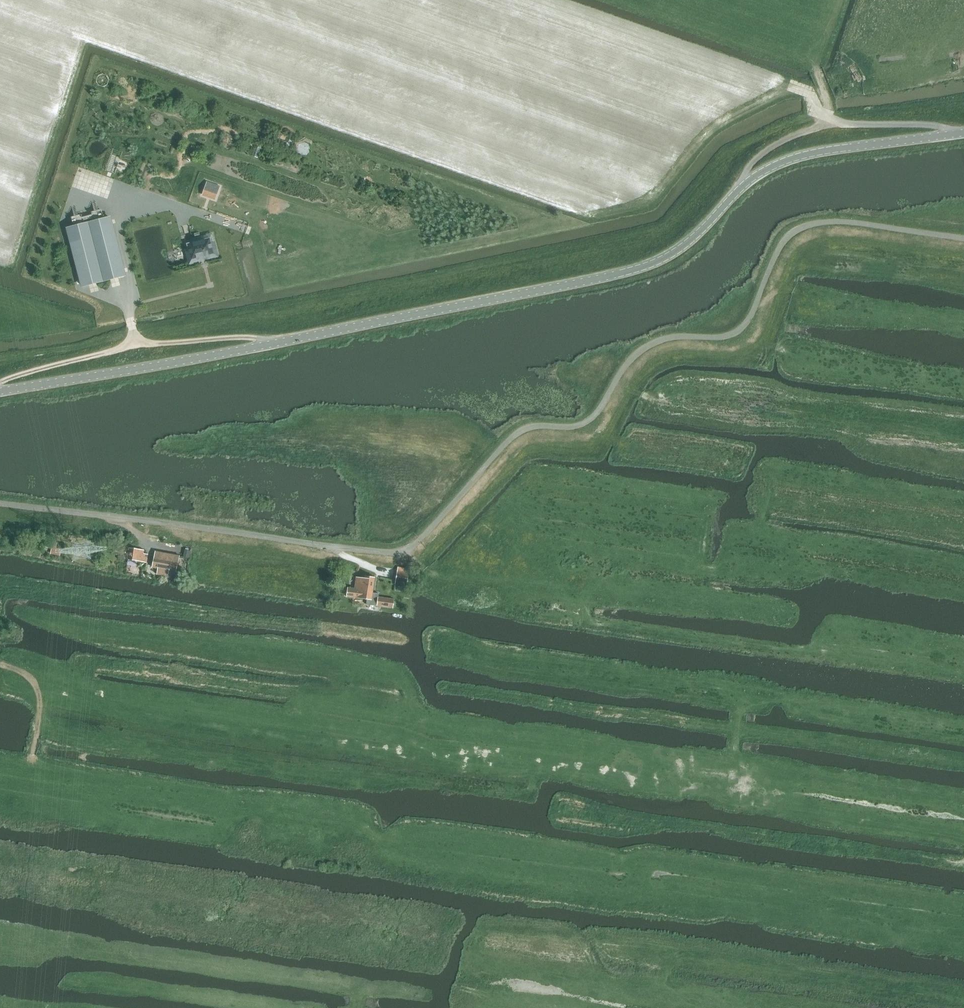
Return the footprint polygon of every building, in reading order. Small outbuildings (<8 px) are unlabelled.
[(206,192),(217,196),(220,189),(208,184),(206,192)] [(67,229),(81,287),(124,277),(110,218),(67,229)] [(187,245),(191,262),(215,256),(210,239),(187,245)] [(143,553),(144,549),(129,547),(127,558),(141,560),(142,559),(145,559),(146,553),(143,553)] [(157,575),(169,577),(170,571),(177,572),(179,560),(155,555),(152,568),(158,569),(157,575)] [(397,583),(405,584),(407,573),(396,571),(395,580),(397,581),(397,583)] [(365,603),(391,606),(392,598),(377,596),(377,592),(371,591),(373,577),(363,576),(363,577),(355,576),(354,587),(347,586),(346,596),(366,598),(365,603)]
